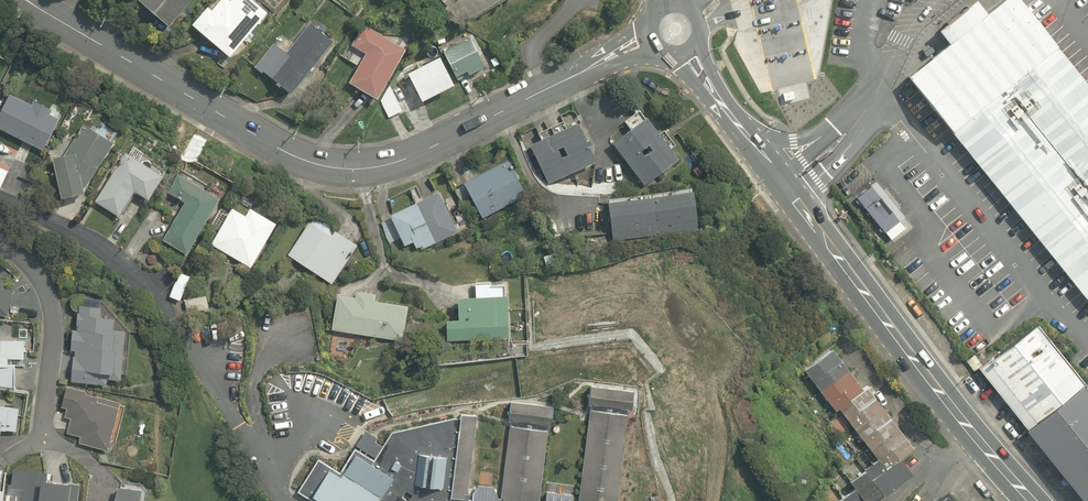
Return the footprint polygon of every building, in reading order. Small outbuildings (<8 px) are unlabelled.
[(139,5),(170,30),(195,0),(143,0),(139,5)] [(267,15),(254,4),(257,0),(216,0),(192,29),(229,60),(267,15)] [(951,131),(1058,48),(1017,0),(996,0),(981,12),(972,0),(971,0),(935,30),(944,42),(905,75),(951,131)] [(407,50),(364,25),(352,46),(368,55),(349,87),(376,103),(407,50)] [(292,99),(334,45),(310,27),(296,44),(281,32),(252,67),(292,99)] [(444,53),(456,80),(469,75),(471,79),(485,73),(471,41),(444,53)] [(1058,48),(951,131),(1087,299),(1087,86),(1058,48)] [(439,60),(407,74),(422,106),(453,93),(439,60)] [(46,151),(62,120),(51,115),(55,107),(36,98),(33,104),(12,93),(0,117),(0,129),(46,151)] [(396,93),(382,99),(391,120),(404,114),(396,93)] [(631,130),(616,141),(647,186),(683,161),(652,116),(646,120),(639,109),(624,120),(631,130)] [(582,123),(532,144),(549,185),(599,164),(582,123)] [(64,199),(83,195),(114,143),(86,125),(67,156),(55,159),(64,199)] [(31,148),(22,144),(20,149),(0,140),(0,188),(1,189),(9,171),(26,179),(32,165),(25,161),(31,148)] [(152,199),(166,176),(130,153),(98,202),(119,215),(136,188),(152,199)] [(512,161),(468,182),(484,216),(528,196),(512,161)] [(222,198),(179,172),(168,189),(187,201),(164,239),(189,254),(222,198)] [(696,190),(612,200),(617,240),(701,230),(696,190)] [(394,216),(406,245),(414,241),(418,249),(424,247),(425,249),(459,234),(442,195),(394,216)] [(255,268),(281,224),(237,198),(211,242),(255,268)] [(359,247),(315,216),(289,253),(333,284),(359,247)] [(194,276),(183,270),(170,296),(181,302),(194,276)] [(6,272),(0,272),(0,316),(11,317),(13,285),(5,284),(6,272)] [(464,320),(447,321),(448,341),(514,338),(511,284),(477,285),(478,299),(462,299),(464,320)] [(356,297),(340,295),(338,307),(335,330),(405,340),(410,304),(380,300),(381,295),(357,292),(356,297)] [(211,294),(188,297),(189,313),(213,310),(211,294)] [(119,330),(120,318),(106,317),(107,304),(83,301),(80,331),(74,330),(71,350),(78,351),(74,383),(109,386),(110,378),(124,380),(129,331),(119,330)] [(976,370),(1082,500),(1087,500),(1087,393),(1035,326),(976,370)] [(0,341),(0,387),(16,387),(17,364),(13,364),(12,359),(25,358),(25,339),(0,341)] [(852,351),(824,370),(889,463),(835,500),(902,500),(932,481),(919,463),(927,458),(852,351)] [(67,388),(62,408),(67,409),(64,419),(72,421),(68,434),(81,437),(79,443),(109,452),(123,404),(67,388)] [(597,399),(588,500),(624,500),(632,402),(597,399)] [(5,436),(5,430),(17,431),(20,409),(3,407),(3,403),(0,403),(0,435),(5,436)] [(520,412),(512,500),(548,500),(556,415),(520,412)] [(482,444),(485,416),(402,436),(388,464),(365,457),(355,474),(336,463),(315,495),(324,500),(477,500),(482,444)] [(82,486),(49,482),(50,473),(16,469),(14,490),(25,491),(24,500),(80,500),(82,486)] [(144,492),(120,489),(118,500),(143,500),(144,492)]
